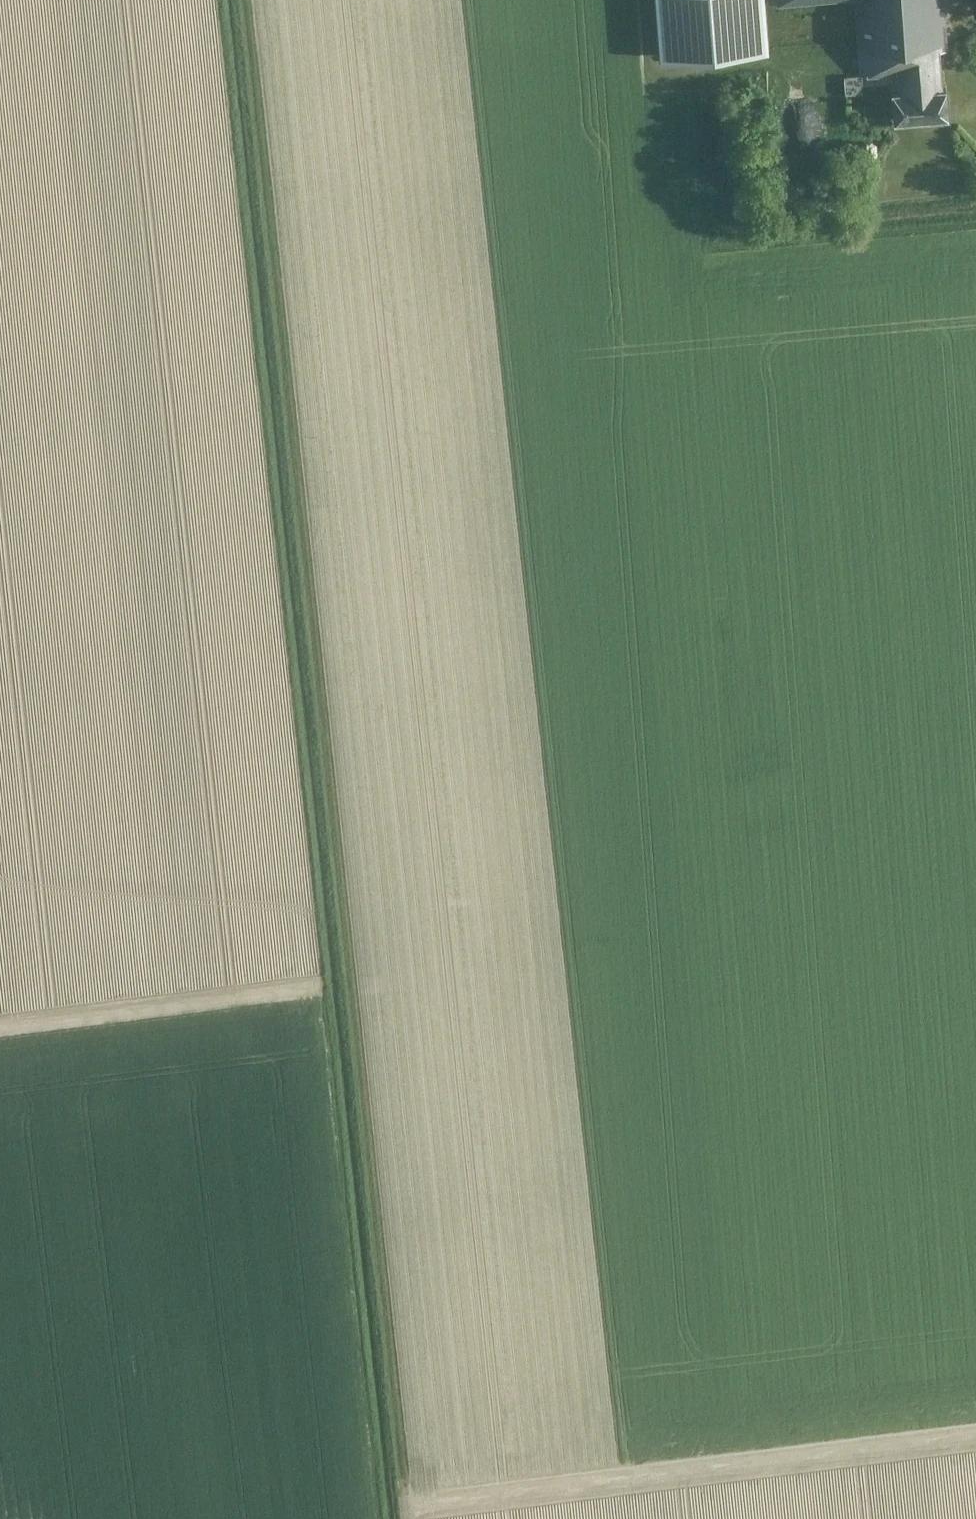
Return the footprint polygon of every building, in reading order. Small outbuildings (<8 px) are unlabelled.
[(735,50),(764,48),(760,0),(659,0),(663,55),(696,53),(697,53),(735,50)] [(861,74),(898,71),(899,91),(893,91),(895,120),(948,116),(946,87),(942,88),(939,50),(947,49),(943,0),(856,0),(861,74)]
